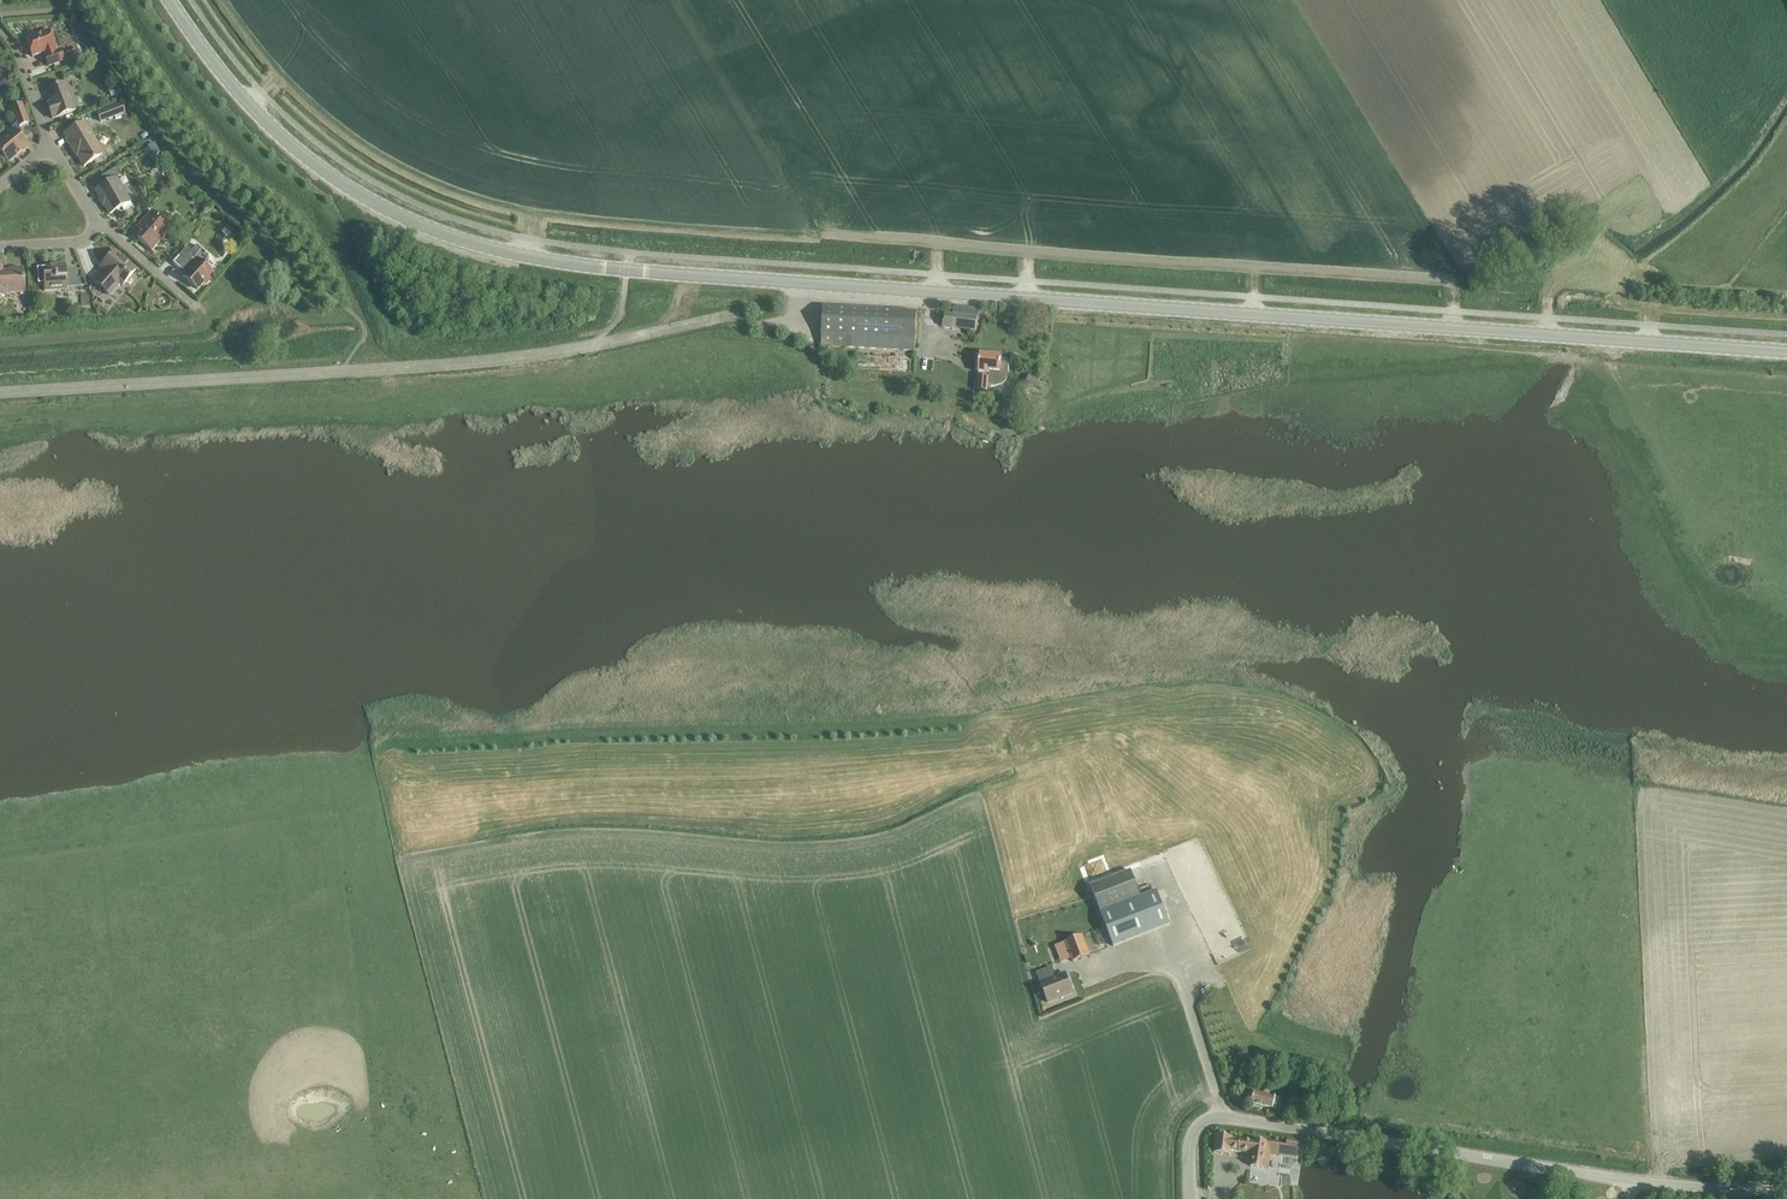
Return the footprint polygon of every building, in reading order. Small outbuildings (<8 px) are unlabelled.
[(44,56),(48,66),(64,61),(60,50),(55,52),(54,48),(55,48),(49,31),(25,39),(32,57),(43,52),(44,56)] [(89,44),(84,46),(88,54),(96,50),(94,46),(91,47),(89,44)] [(0,86),(4,91),(13,84),(9,78),(0,86)] [(49,110),(52,119),(75,110),(65,83),(46,90),(52,108),(49,110)] [(117,86),(108,90),(112,99),(121,95),(117,86)] [(112,105),(105,108),(109,117),(115,115),(124,111),(121,102),(112,105)] [(8,162),(27,146),(18,135),(21,133),(19,127),(28,123),(21,104),(11,107),(17,123),(11,127),(13,130),(0,141),(0,153),(8,162)] [(74,151),(84,166),(94,160),(93,159),(102,154),(84,122),(65,133),(70,142),(68,143),(73,151),(74,151)] [(154,143),(147,147),(152,154),(158,150),(154,143)] [(102,154),(93,159),(94,160),(98,166),(107,161),(102,154)] [(100,187),(95,190),(109,214),(121,207),(123,211),(131,206),(129,203),(130,202),(116,178),(120,176),(115,168),(96,179),(100,187)] [(144,231),(137,239),(151,251),(171,228),(164,222),(162,224),(156,219),(158,216),(151,211),(138,226),(144,231)] [(208,261),(208,256),(206,254),(196,245),(191,251),(187,247),(172,263),(179,269),(181,268),(186,273),(183,277),(197,290),(203,283),(204,284),(207,284),(209,281),(209,278),(208,277),(212,273),(204,266),(208,261)] [(94,282),(109,295),(119,283),(122,285),(135,270),(127,262),(127,263),(121,258),(122,258),(114,251),(101,267),(104,270),(94,282)] [(44,284),(44,291),(57,290),(57,288),(80,287),(73,269),(66,269),(65,264),(52,265),(52,267),(36,268),(38,284),(44,284)] [(1,296),(3,296),(3,293),(24,292),(22,270),(21,270),(19,269),(13,269),(11,271),(10,271),(10,272),(2,273),(1,269),(2,269),(1,268),(0,268),(0,298),(1,296)] [(100,305),(97,308),(105,314),(107,312),(100,305)] [(976,331),(978,309),(953,306),(952,315),(943,314),(942,327),(976,331)] [(914,351),(916,313),(823,308),(821,346),(914,351)] [(1005,376),(1006,372),(1007,373),(1008,363),(999,362),(1000,356),(978,354),(975,391),(985,392),(986,383),(990,383),(989,387),(996,387),(1000,385),(1003,382),(1005,379),(1005,376)] [(1028,376),(1026,387),(1038,388),(1040,378),(1028,376)] [(1090,863),(1093,876),(1104,873),(1101,860),(1090,863)] [(1090,887),(1100,913),(1113,947),(1169,925),(1156,891),(1141,897),(1131,871),(1090,887)] [(1089,956),(1081,936),(1065,943),(1073,963),(1089,956)] [(1073,993),(1066,974),(1040,984),(1047,1003),(1073,993)] [(1275,1110),(1278,1099),(1254,1093),(1251,1104),(1275,1110)] [(1330,1099),(1326,1115),(1335,1116),(1338,1101),(1338,1097),(1332,1095),(1331,1100),(1330,1099)] [(1296,1158),(1298,1141),(1287,1140),(1286,1146),(1267,1143),(1267,1142),(1254,1140),(1254,1141),(1239,1139),(1239,1140),(1232,1139),(1232,1137),(1216,1135),(1214,1153),(1230,1155),(1231,1151),(1238,1152),(1252,1154),(1250,1167),(1263,1168),(1265,1154),(1296,1158)]
